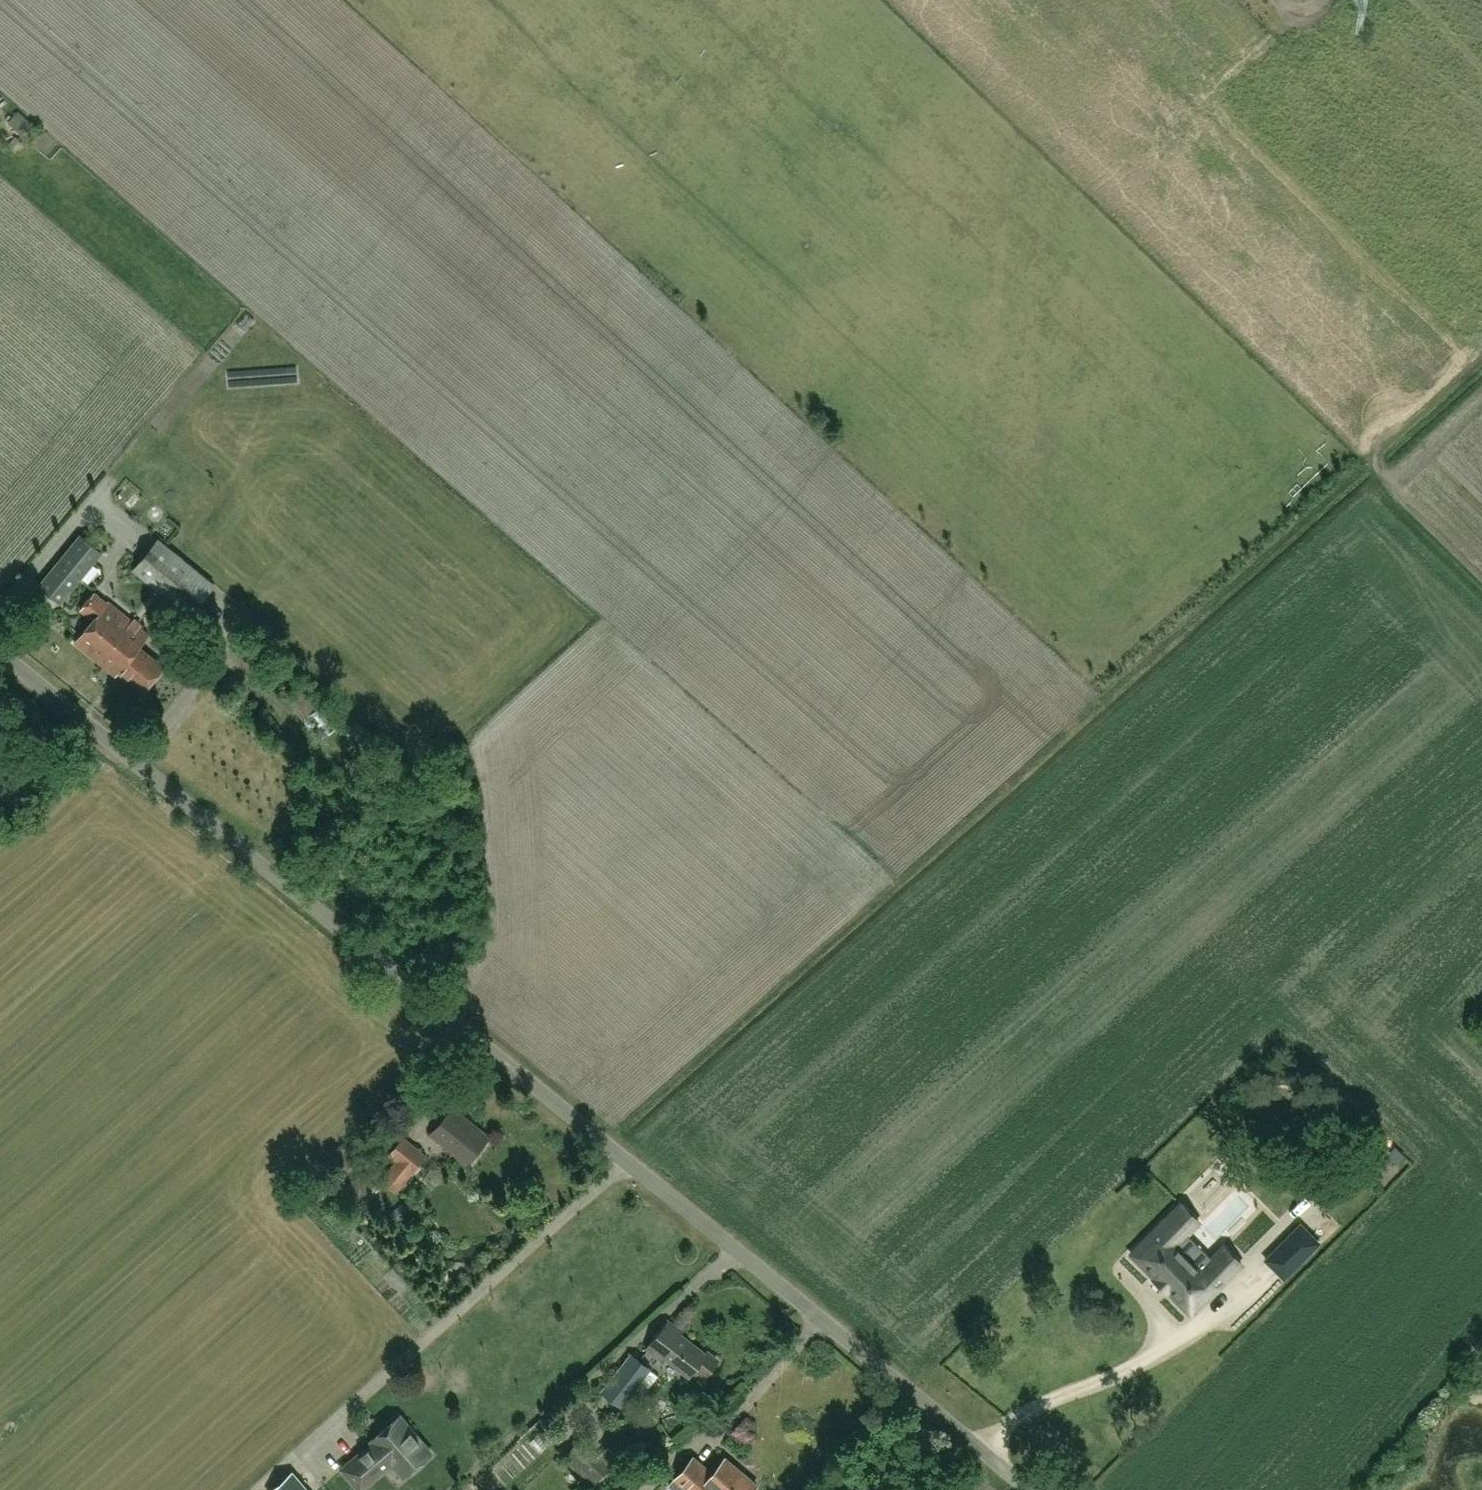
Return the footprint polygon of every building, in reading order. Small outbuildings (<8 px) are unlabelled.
[(102,553),(80,535),(39,585),(61,602),(102,553)] [(215,586),(159,540),(134,571),(189,617),(215,586)] [(107,603),(95,593),(81,610),(93,620),(74,642),(116,676),(119,672),(143,692),(164,666),(140,646),(149,635),(108,602),(107,603)] [(466,1164),(488,1136),(453,1107),(430,1135),(466,1164)] [(380,1180),(397,1193),(426,1156),(404,1136),(388,1155),(394,1161),(380,1180)] [(357,1201),(375,1185),(363,1171),(345,1187),(357,1201)] [(1150,1248),(1136,1263),(1150,1277),(1147,1279),(1159,1291),(1162,1288),(1176,1302),(1184,1294),(1194,1303),(1234,1264),(1217,1247),(1200,1264),(1203,1267),(1197,1272),(1166,1241),(1171,1236),(1174,1238),(1191,1221),(1174,1204),(1140,1239),(1150,1248)] [(1298,1227),(1282,1243),(1301,1261),(1316,1245),(1298,1227)] [(1298,1264),(1284,1278),(1293,1287),(1307,1272),(1298,1264)] [(668,1320),(646,1348),(660,1358),(663,1356),(689,1376),(695,1369),(703,1375),(707,1374),(717,1361),(717,1357),(711,1352),(706,1353),(680,1333),(682,1330),(668,1320)] [(620,1405),(650,1368),(632,1353),(602,1390),(620,1405)] [(411,1470),(414,1472),(425,1463),(424,1459),(432,1453),(400,1416),(372,1440),(379,1447),(372,1453),(368,1447),(342,1469),(361,1489),(392,1463),(403,1477),(411,1470)] [(601,1455),(582,1436),(562,1456),(595,1486),(622,1456),(611,1445),(601,1455)] [(667,1486),(671,1489),(710,1489),(752,1489),(757,1485),(725,1458),(711,1474),(693,1457),(667,1486)] [(293,1472),(271,1489),(308,1489),(293,1472)]
